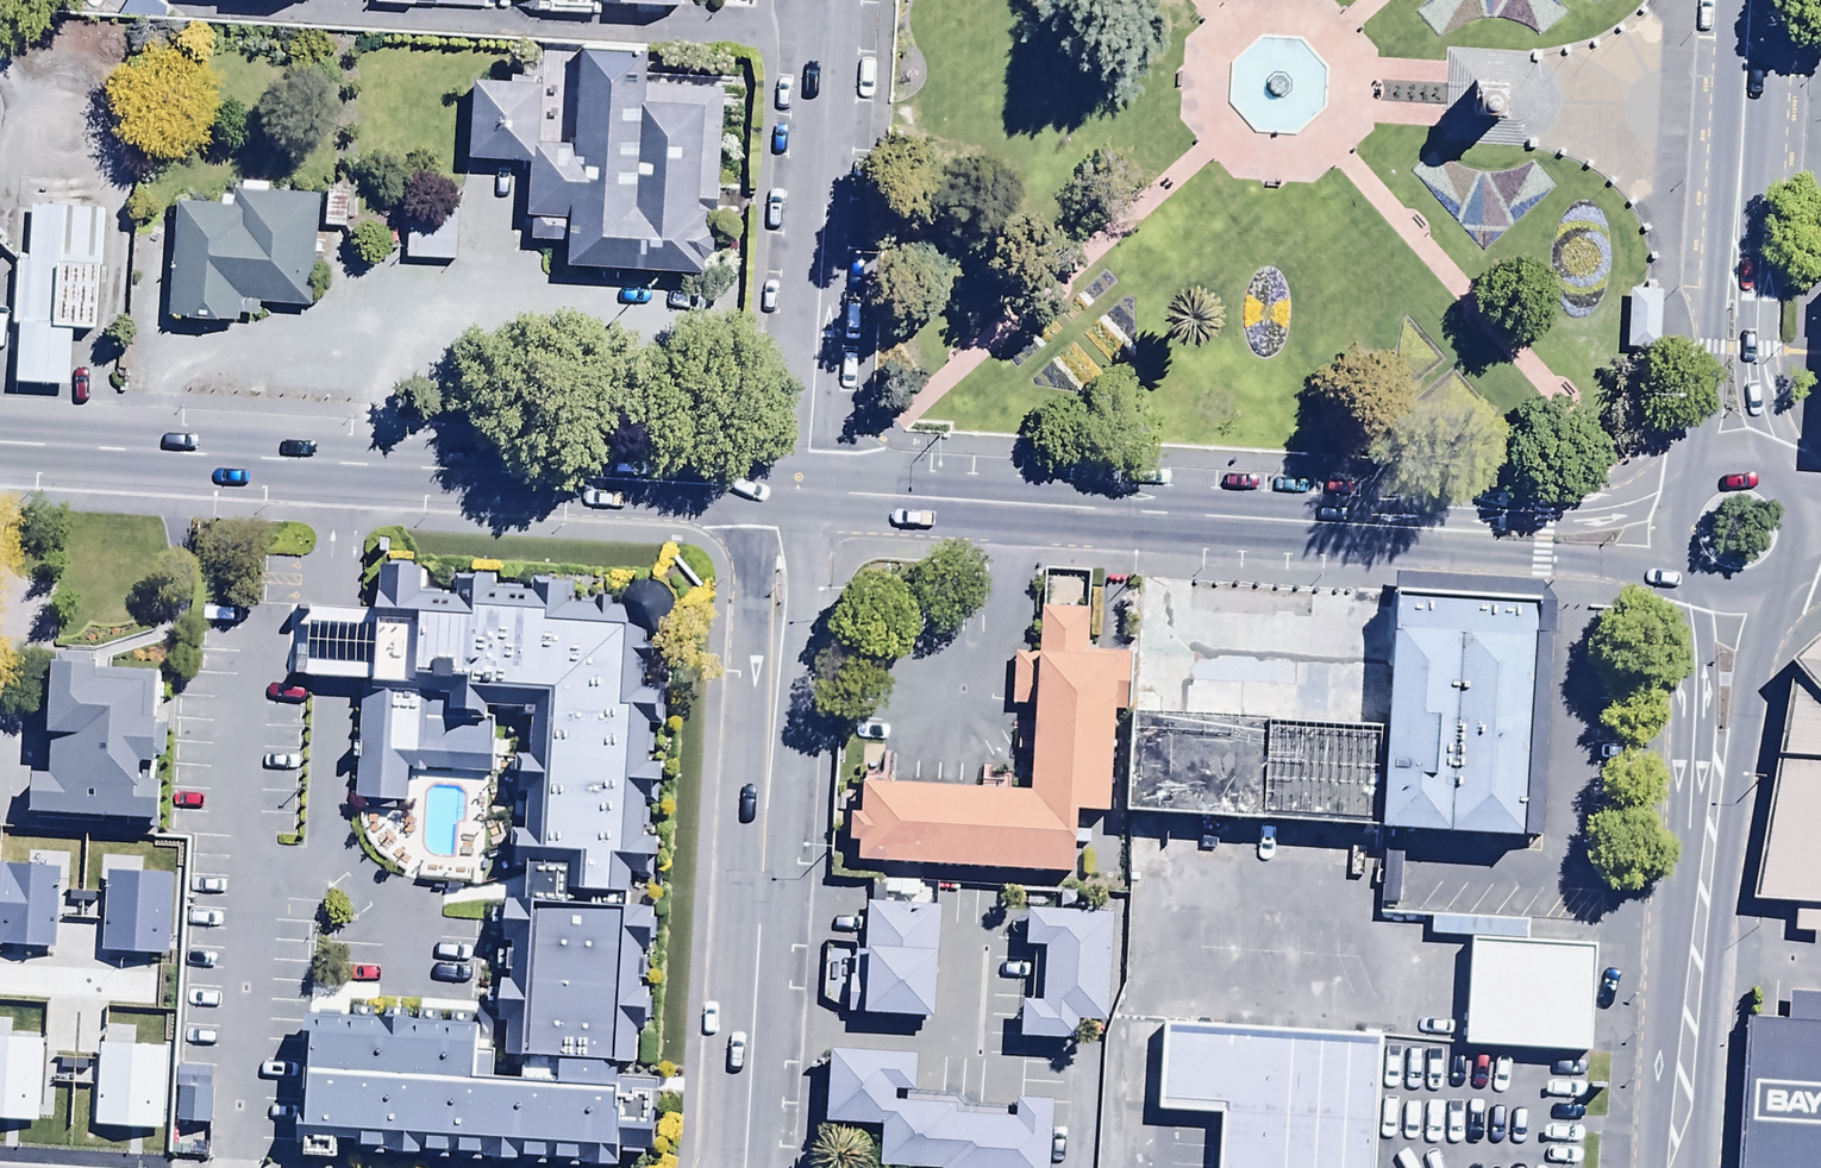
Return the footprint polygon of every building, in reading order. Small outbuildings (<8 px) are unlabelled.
[(396,16),(706,32),(708,0),(397,0),(396,16)] [(710,211),(716,89),(656,86),(658,53),(592,49),(587,146),(542,143),(546,80),(484,77),(479,157),(540,160),(536,239),(576,241),(575,265),(720,273),(723,212),(710,211)] [(1504,85),(1467,83),(1466,114),(1502,116),(1504,85)] [(222,216),(180,213),(172,324),(241,329),(241,323),(260,324),(261,309),(310,312),(318,204),(224,197),(222,216)] [(348,200),(328,198),(324,236),(345,237),(348,200)] [(112,218),(42,214),(33,390),(83,393),(86,333),(106,334),(112,218)] [(456,220),(409,219),(408,265),(455,266),(456,220)] [(1659,291),(1629,289),(1624,346),(1655,348),(1659,291)] [(312,1146),(618,1167),(629,1167),(630,1147),(664,1150),(666,1128),(633,1126),(636,1092),(626,1091),(628,1066),(630,1066),(641,915),(632,914),(636,869),(642,869),(655,697),(648,697),(654,613),(620,611),(575,608),(576,590),(458,582),(458,594),(429,592),(430,576),(385,572),(382,613),(343,610),(318,608),(313,680),(338,682),(366,684),(358,799),(411,803),(413,770),(494,776),(499,709),(535,711),(523,867),(534,868),(518,1080),(493,1078),(496,1031),(321,1018),(312,1146)] [(1378,730),(1386,585),(1141,572),(1133,717),(1272,724),(1378,730)] [(1539,594),(1386,585),(1378,730),(1373,826),(1526,834),(1539,594)] [(1806,647),(1774,908),(1820,910),(1820,636),(1806,647)] [(62,681),(57,681),(52,786),(34,785),(31,825),(164,832),(166,800),(146,799),(147,778),(165,779),(167,739),(156,738),(159,679),(96,676),(97,655),(64,653),(62,681)] [(1118,807),(1125,665),(1043,660),(1036,791),(868,782),(864,861),(1075,873),(1079,805),(1118,807)] [(1267,820),(1373,826),(1378,730),(1272,724),(1267,820)] [(94,897),(67,896),(65,943),(91,945),(94,897)] [(1113,911),(1045,907),(1039,1034),(1106,1037),(1113,911)] [(940,912),(873,908),(867,1012),(935,1016),(940,912)] [(1614,938),(1514,930),(1504,1057),(1604,1066),(1614,938)] [(0,978),(0,1053),(49,1054),(51,979),(0,978)] [(150,1123),(159,995),(87,990),(81,1082),(88,1083),(85,1118),(150,1123)] [(1762,1025),(1754,1167),(1820,1167),(1820,1028),(1762,1025)] [(1179,1028),(1175,1098),(1229,1101),(1226,1167),(1371,1167),(1378,1039),(1179,1028)] [(889,1100),(885,1167),(1045,1167),(1048,1108),(889,1100)]
